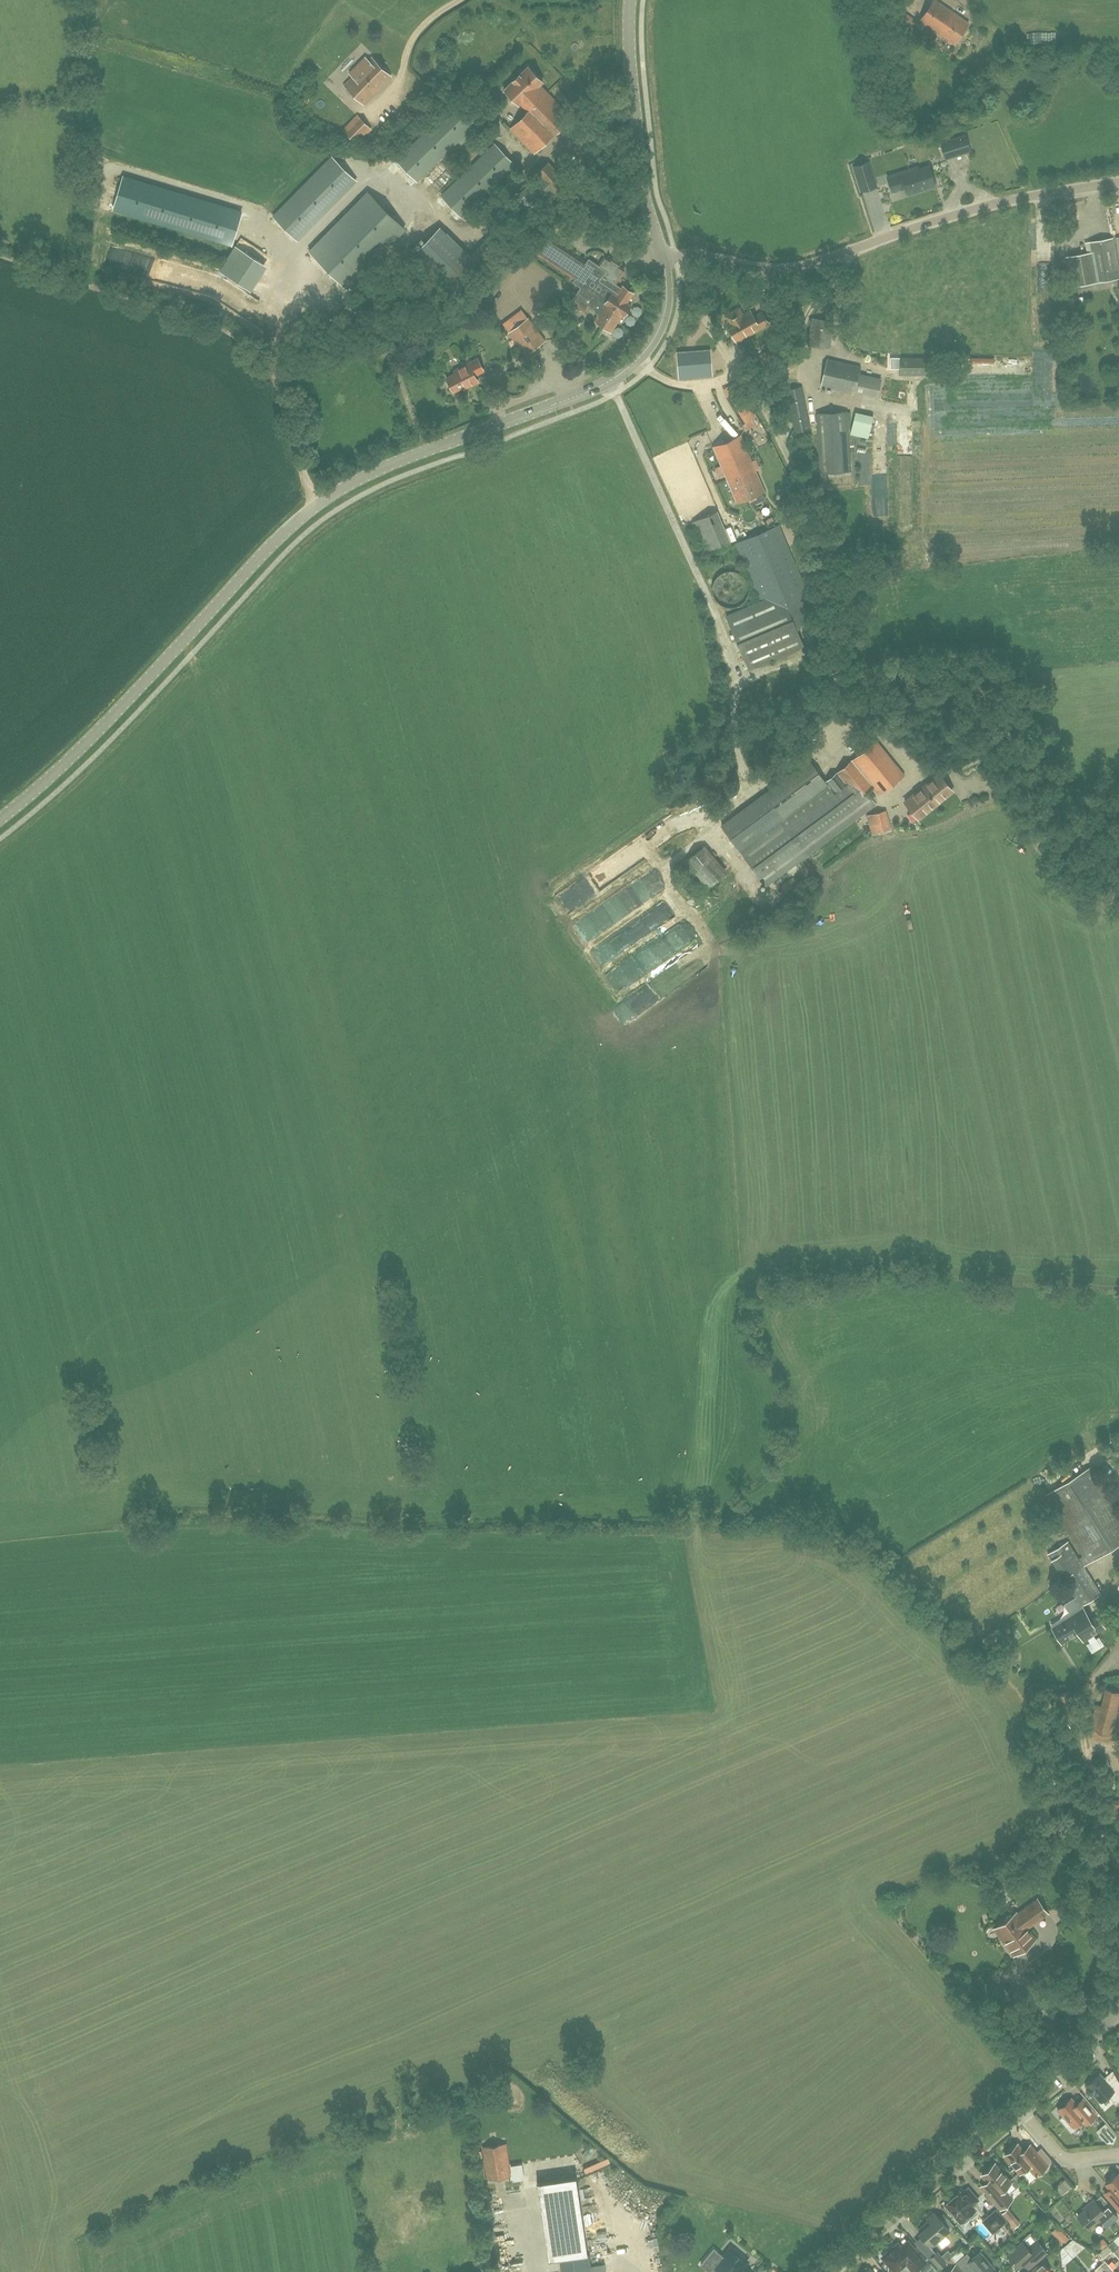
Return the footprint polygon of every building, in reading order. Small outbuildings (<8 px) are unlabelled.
[(968,23),(935,0),(933,0),(920,20),(954,43),(968,23)] [(918,34),(924,26),(902,10),(896,18),(918,34)] [(374,61),(371,58),(344,85),(347,88),(347,89),(361,102),(364,104),(391,77),(388,74),(389,73),(375,60),(374,61)] [(529,112),(511,130),(534,155),(570,118),(545,93),(545,92),(539,86),(542,83),(527,68),(504,91),(519,106),(526,100),(531,105),(527,109),(529,112)] [(396,160),(416,181),(474,125),(454,104),(396,160)] [(357,116),(344,130),(357,143),(370,130),(357,116)] [(940,143),(942,151),(945,158),(970,149),(965,134),(940,143)] [(441,195),(455,210),(461,216),(514,165),(493,145),(441,195)] [(300,242),(357,184),(333,160),(275,218),(300,242)] [(862,192),(875,187),(876,187),(868,161),(853,166),(862,192)] [(539,176),(538,176),(521,192),(539,212),(557,195),(558,197),(569,187),(548,164),(537,174),(539,176)] [(907,194),(916,191),(935,185),(929,166),(910,172),(909,169),(887,177),(892,192),(905,187),(907,194)] [(114,210),(232,245),(241,212),(124,177),(114,210)] [(369,195),(311,254),(347,288),(404,230),(369,195)] [(439,227),(413,254),(453,293),(479,266),(439,227)] [(630,306),(625,303),(632,293),(622,287),(621,289),(614,285),(623,271),(603,258),(597,266),(587,260),(585,263),(541,235),(529,253),(572,282),(571,284),(579,289),(570,303),(585,313),(588,308),(597,314),(598,312),(600,313),(595,321),(610,331),(620,315),(623,317),(630,306)] [(468,255),(483,270),(502,250),(488,236),(468,255)] [(1091,251),(1066,256),(1072,286),(1118,278),(1118,274),(1112,237),(1089,241),(1091,251)] [(266,261),(270,254),(246,239),(242,246),(266,261)] [(797,297),(785,308),(792,315),(804,305),(797,297)] [(736,342),(754,332),(767,324),(761,313),(753,318),(749,311),(742,316),(738,309),(725,317),(728,323),(726,325),(736,342)] [(830,348),(833,320),(812,317),(808,345),(830,348)] [(525,355),(544,341),(527,318),(509,332),(525,355)] [(776,346),(757,357),(761,363),(780,353),(776,346)] [(711,376),(710,354),(677,356),(678,378),(711,376)] [(898,357),(898,375),(941,376),(941,357),(898,357)] [(474,375),(483,371),(477,359),(460,367),(461,370),(446,377),(447,380),(447,382),(449,388),(452,389),(453,391),(466,384),(467,387),(477,382),(474,375)] [(876,397),(880,379),(859,374),(860,367),(827,359),(821,386),(853,394),(854,392),(876,397)] [(973,372),(1012,373),(1012,361),(995,361),(995,366),(988,366),(988,362),(973,362),(973,372)] [(794,433),(810,430),(801,386),(785,389),(794,433)] [(757,416),(744,394),(740,388),(726,397),(729,403),(742,425),(757,416)] [(846,411),(816,413),(820,473),(850,471),(846,411)] [(872,438),(874,415),(856,413),(853,436),(872,438)] [(672,432),(664,437),(668,443),(676,438),(672,432)] [(713,447),(723,470),(737,502),(764,490),(740,435),(713,447)] [(706,555),(731,545),(717,511),(692,522),(706,555)] [(902,531),(917,531),(917,521),(902,521),(902,531)] [(735,543),(760,601),(726,616),(748,669),(803,646),(795,629),(798,628),(804,619),(809,613),(801,595),(807,593),(778,525),(735,543)] [(810,714),(803,734),(814,738),(821,719),(810,714)] [(878,793),(903,774),(876,740),(836,773),(825,781),(809,759),(720,826),(765,885),(874,803),(867,793),(874,787),(878,793)] [(921,787),(934,804),(951,789),(938,773),(921,787)] [(934,804),(921,787),(903,801),(917,818),(934,804)] [(871,834),(888,830),(882,811),(866,815),(871,834)] [(693,868),(708,888),(719,880),(704,860),(693,868)] [(568,916),(621,877),(613,866),(560,904),(568,916)] [(624,900),(582,921),(590,936),(631,915),(624,900)] [(637,1017),(712,969),(700,951),(626,1000),(637,1017)] [(626,989),(631,982),(625,978),(620,984),(626,989)] [(1034,1456),(1038,1463),(1045,1459),(1041,1452),(1034,1456)] [(1078,1632),(1083,1630),(1082,1628),(1086,1625),(1085,1622),(1090,1619),(1082,1605),(1100,1593),(1083,1565),(1118,1542),(1118,1508),(1092,1465),(1045,1495),(1083,1555),(1078,1558),(1068,1541),(1048,1554),(1075,1597),(1070,1600),(1077,1612),(1052,1627),(1061,1643),(1078,1632)] [(1083,1630),(1078,1632),(1083,1640),(1104,1627),(1097,1615),(1090,1619),(1085,1622),(1086,1625),(1082,1628),(1083,1630)] [(1118,1713),(1118,1691),(1100,1687),(1089,1736),(1112,1742),(1118,1713)] [(994,1928),(1013,1954),(1035,1938),(1027,1927),(1047,1912),(1037,1899),(1017,1914),(1016,1912),(994,1928)] [(933,1975),(928,1980),(932,1984),(937,1980),(933,1975)] [(937,1980),(932,1984),(936,1989),(941,1984),(937,1980)] [(952,2001),(947,2006),(951,2010),(956,2006),(952,2001)] [(956,2006),(951,2010),(955,2015),(960,2010),(956,2006)] [(1103,2078),(1099,2074),(1086,2085),(1088,2086),(1087,2088),(1086,2089),(1087,2091),(1088,2093),(1089,2094),(1091,2095),(1093,2095),(1094,2094),(1101,2101),(1108,2095),(1115,2104),(1118,2101),(1118,2082),(1117,2079),(1109,2085),(1103,2078)] [(1071,2098),(1058,2110),(1063,2116),(1060,2118),(1071,2132),(1080,2125),(1078,2122),(1081,2120),(1085,2124),(1089,2120),(1096,2114),(1086,2102),(1082,2098),(1076,2103),(1071,2098)] [(1102,2129),(1098,2138),(1103,2144),(1112,2144),(1116,2136),(1111,2129),(1102,2129)] [(510,2176),(505,2144),(483,2147),(488,2179),(510,2176)] [(1023,2176),(1030,2169),(1036,2175),(1047,2165),(1030,2145),(1023,2151),(1017,2144),(1005,2155),(1023,2176)] [(1012,2198),(1008,2194),(1003,2188),(1011,2182),(995,2163),(982,2174),(988,2181),(982,2186),(1001,2208),(1012,2198)] [(511,2166),(513,2179),(520,2178),(518,2165),(511,2166)] [(1110,2188),(1104,2193),(1111,2201),(1118,2210),(1118,2174),(1118,2173),(1116,2174),(1115,2172),(1109,2177),(1111,2179),(1106,2183),(1110,2188)] [(576,2176),(537,2182),(548,2260),(588,2254),(576,2176)] [(1069,2179),(1057,2185),(1062,2194),(1074,2188),(1069,2179)] [(959,2191),(953,2196),(944,2204),(960,2223),(975,2210),(971,2206),(978,2200),(968,2188),(961,2194),(959,2191)] [(499,2197),(491,2199),(493,2206),(501,2203),(499,2197)] [(1063,2198),(1050,2209),(1061,2223),(1074,2212),(1063,2198)] [(1107,2226),(1118,2216),(1108,2205),(1103,2210),(1094,2199),(1088,2205),(1089,2207),(1078,2216),(1088,2228),(1100,2217),(1107,2226)] [(1006,2221),(996,2209),(983,2221),(993,2233),(1006,2221)] [(919,2233),(931,2246),(949,2230),(934,2213),(927,2219),(931,2223),(919,2233)] [(1065,2244),(1071,2238),(1059,2226),(1053,2232),(1065,2244)] [(514,2248),(524,2248),(525,2241),(514,2240),(514,2248)] [(1028,2247),(1022,2241),(1008,2254),(1018,2267),(1024,2262),(1028,2268),(1047,2252),(1036,2240),(1028,2247)] [(1118,2246),(1114,2240),(1099,2253),(1104,2258),(1112,2251),(1118,2258),(1118,2246)] [(901,2268),(901,2269),(902,2269),(903,2270),(904,2270),(906,2270),(907,2270),(908,2270),(909,2269),(910,2269),(913,2271),(915,2271),(926,2263),(907,2241),(901,2247),(898,2243),(882,2257),(895,2271),(896,2271),(901,2268)] [(743,2266),(747,2261),(730,2248),(713,2268),(718,2271),(750,2271),(743,2266)] [(939,2268),(946,2262),(951,2257),(955,2253),(953,2251),(950,2253),(948,2250),(941,2256),(937,2252),(930,2257),(939,2268)] [(979,2252),(972,2258),(967,2253),(956,2262),(964,2271),(969,2271),(973,2268),(976,2271),(990,2271),(994,2269),(979,2252)] [(1050,2271),(1042,2261),(1030,2271),(1049,2271),(1050,2271)] [(1115,2271),(1105,2261),(1095,2269),(1098,2271),(1115,2271)]
